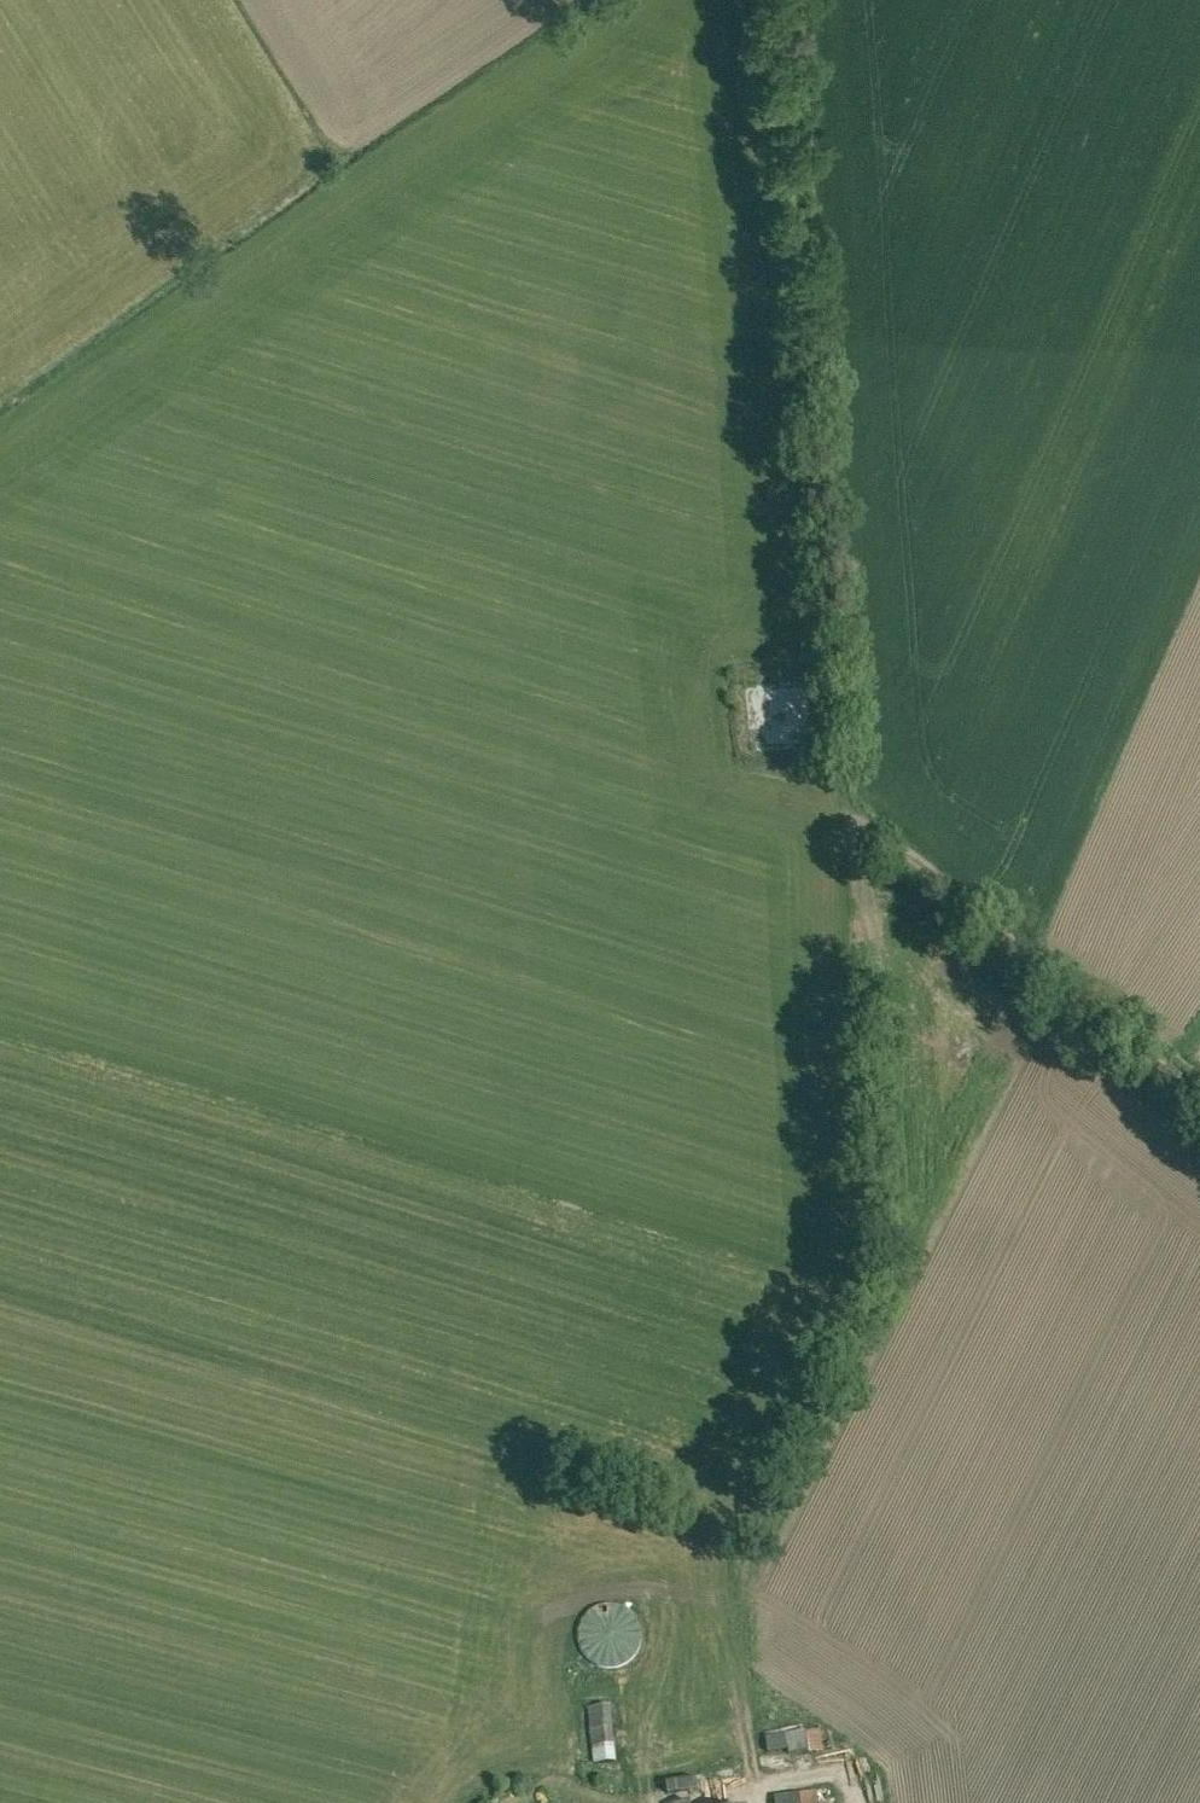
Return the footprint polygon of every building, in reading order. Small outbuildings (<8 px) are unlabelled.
[(578,1633),(578,1636),(578,1639),(578,1642),(579,1644),(580,1647),(581,1649),(583,1652),(584,1654),(586,1656),(588,1658),(590,1660),(592,1662),(595,1663),(597,1664),(600,1665),(603,1666),(605,1667),(608,1667),(611,1667),(614,1667),(619,1666),(624,1664),(627,1662),(629,1661),(631,1659),(633,1657),(635,1655),(637,1653),(638,1650),(640,1648),(641,1645),(641,1643),(642,1640),(642,1637),(642,1634),(642,1632),(642,1629),(641,1626),(640,1623),(639,1621),(638,1618),(636,1616),(634,1614),(633,1612),(630,1610),(628,1608),(626,1607),(623,1605),(621,1604),(618,1603),(615,1603),(612,1603),(609,1603),(604,1603),(601,1604),(598,1605),(596,1606),(593,1607),(591,1609),(589,1611),(587,1613),(585,1615),(583,1617),(582,1620),(580,1622),(579,1625),(579,1628),(578,1630),(578,1633)] [(588,1708),(594,1764),(617,1762),(611,1705),(588,1708)] [(789,1749),(789,1754),(824,1749),(821,1729),(766,1736),(768,1752),(789,1749)] [(776,1802),(818,1802),(818,1799),(824,1798),(823,1789),(775,1795),(776,1802)]
